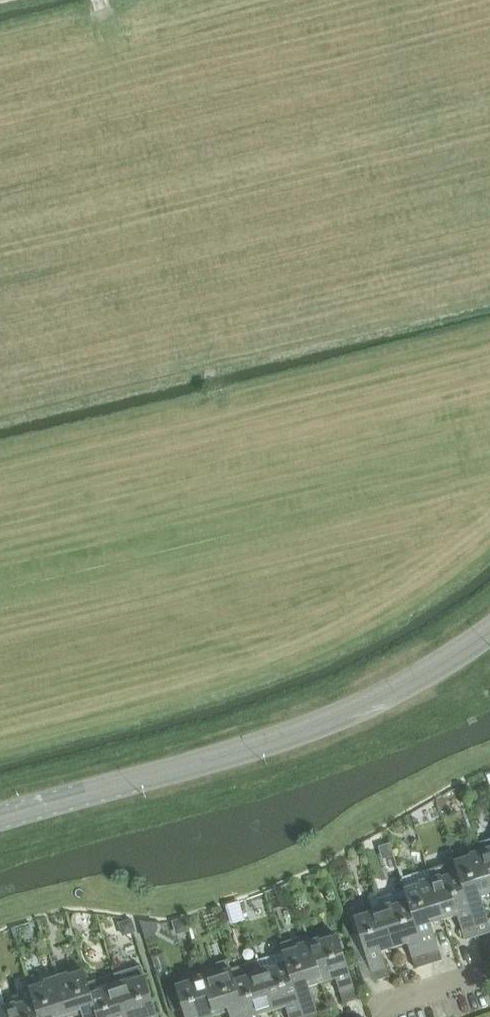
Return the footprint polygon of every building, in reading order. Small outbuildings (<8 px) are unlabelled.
[(481,854),(489,882),(489,841),(479,844),(482,854),(481,854)] [(489,894),(489,882),(481,854),(455,863),(459,875),(459,874),(478,937),(489,933),(489,927),(480,897),(489,894)] [(465,941),(478,937),(459,874),(459,875),(455,863),(428,871),(444,921),(458,917),(465,941)] [(405,891),(409,903),(429,965),(442,961),(430,925),(444,921),(428,871),(402,879),(406,891),(405,891)] [(405,891),(378,900),(381,911),(393,950),(408,945),(416,969),(429,965),(409,903),(405,891)] [(381,953),(393,950),(381,911),(378,900),(377,895),(368,898),(373,914),(355,920),(375,982),(389,978),(381,953)] [(131,920),(118,924),(122,938),(136,933),(134,928),(131,920)] [(179,922),(173,924),(177,938),(189,934),(185,920),(179,922)] [(322,984),(310,945),(308,936),(281,945),(283,954),(284,954),(287,965),(288,965),(304,1016),(318,1016),(309,988),(322,984)] [(338,937),(310,945),(322,984),(336,980),(344,1004),(358,999),(338,937)] [(288,965),(287,965),(284,954),(283,954),(257,962),(272,1012),(287,1008),(289,1016),(304,1016),(288,965)] [(234,981),(235,981),(231,970),(228,961),(200,969),(203,979),(202,979),(214,1016),(216,1016),(229,1013),(230,1016),(245,1016),(234,981)] [(272,1012),(257,962),(231,970),(235,981),(234,981),(245,1016),(259,1016),(272,1012)] [(141,966),(114,975),(118,987),(127,1016),(158,1016),(141,966)] [(69,977),(68,973),(56,976),(69,1016),(74,1016),(83,1014),(84,1016),(98,1016),(91,995),(92,995),(88,983),(85,972),(69,977)] [(118,987),(114,975),(88,983),(92,995),(91,995),(98,1016),(127,1016),(118,987)] [(34,1001),(39,1016),(69,1016),(56,976),(43,980),(45,985),(30,989),(34,1001)] [(202,979),(177,987),(177,988),(167,991),(173,1012),(184,1009),(186,1016),(214,1016),(202,979)] [(34,1001),(17,1007),(15,1002),(6,1005),(7,1009),(10,1016),(39,1016),(34,1001)] [(7,1009),(6,1005),(0,1007),(0,1016),(10,1016),(7,1009)]
